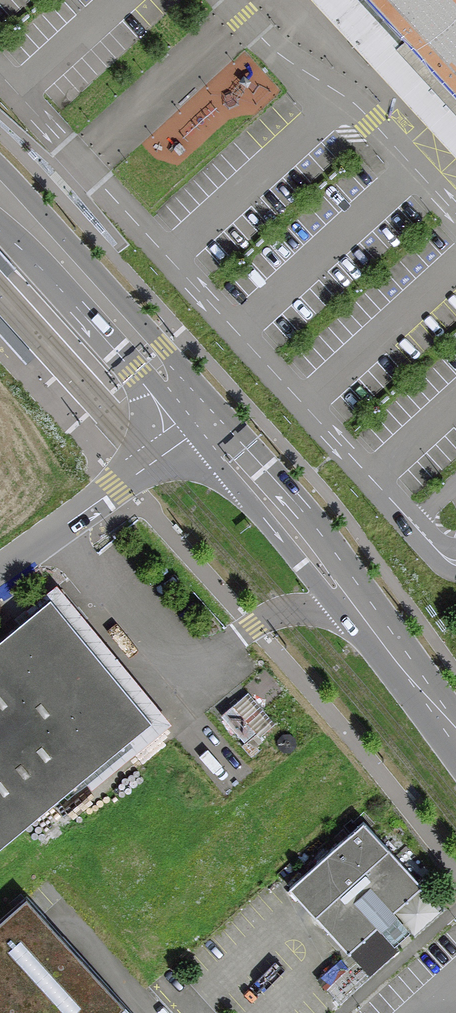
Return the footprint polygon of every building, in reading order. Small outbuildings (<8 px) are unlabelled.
[(419,74),(455,112),(455,0),(347,0),(419,74)] [(160,715),(60,593),(0,642),(0,848),(59,798),(160,715)] [(243,686),(282,732),(310,709),(271,663),(243,686)] [(273,726),(247,696),(220,719),(246,749),(273,726)] [(417,884),(362,822),(289,886),(344,948),(381,915),(417,884)] [(25,893),(0,915),(0,1012),(115,1012),(124,1005),(25,893)] [(347,1001),(370,976),(347,956),(324,981),(347,1001)]
